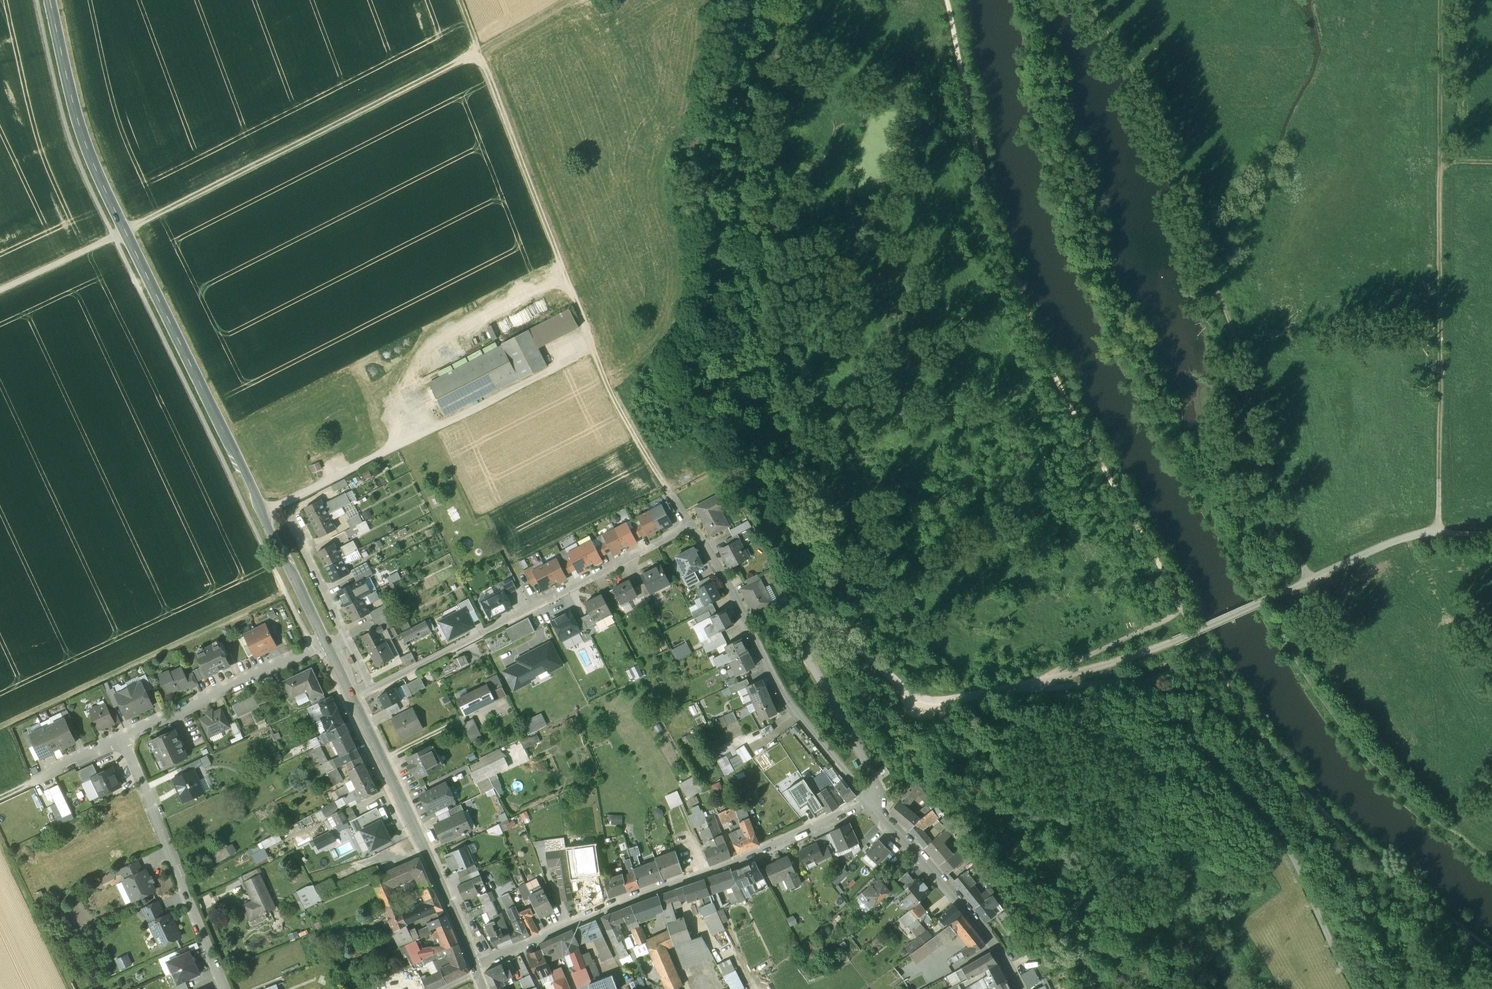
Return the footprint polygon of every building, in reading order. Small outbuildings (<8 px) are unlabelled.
[(567,310),(543,322),(553,341),(577,329),(567,310)] [(543,322),(501,344),(502,345),(519,379),(520,380),(548,366),(538,348),(553,341),(543,322)] [(484,339),(497,333),(494,328),(482,334),(484,339)] [(502,345),(428,383),(446,417),(519,379),(502,345)] [(313,472),(324,467),(320,461),(310,465),(313,472)] [(345,479),(331,486),(335,493),(349,487),(345,479)] [(347,494),(326,505),(328,509),(326,510),(321,501),(306,509),(313,523),(328,516),(343,508),(351,504),(347,494)] [(721,494),(695,507),(710,535),(725,527),(716,510),(726,504),(721,494)] [(346,521),(359,514),(356,509),(353,503),(351,504),(343,508),(346,514),(344,515),(346,521)] [(662,504),(650,511),(659,529),(671,523),(668,516),(663,506),(662,504)] [(668,504),(663,506),(668,516),(673,513),(668,504)] [(331,521),(344,515),(346,514),(343,508),(328,516),(331,521)] [(650,511),(637,517),(641,524),(646,534),(647,536),(659,529),(650,511)] [(351,529),(363,523),(359,514),(346,521),(351,529)] [(328,516),(313,523),(321,538),(336,530),(331,521),(328,516)] [(360,536),(370,531),(365,522),(363,523),(351,529),(345,532),(348,538),(358,533),(360,536)] [(627,523),(614,529),(624,548),(636,541),(635,539),(630,530),(627,523)] [(641,524),(636,527),(641,537),(646,534),(641,524)] [(742,524),(729,531),(732,537),(737,534),(745,530),(742,524)] [(641,537),(636,527),(630,530),(635,539),(641,537)] [(624,548),(614,529),(602,535),(611,552),(612,554),(624,548)] [(370,537),(373,542),(379,539),(377,534),(370,537)] [(732,537),(725,541),(728,546),(738,541),(738,542),(741,540),(737,534),(732,537)] [(597,538),(592,541),(595,548),(601,545),(597,538)] [(338,552),(342,560),(356,552),(359,551),(354,541),(341,548),(342,549),(338,552)] [(592,541),(579,547),(589,566),(601,559),(600,557),(595,548),(592,541)] [(728,546),(720,550),(730,568),(744,560),(741,553),(743,552),(738,542),(738,541),(728,546)] [(606,542),(601,545),(606,555),(611,552),(606,542)] [(334,545),(319,553),(326,568),(342,560),(338,552),(334,545)] [(601,545),(595,548),(600,557),(606,555),(601,545)] [(579,547),(567,553),(571,561),(576,570),(577,572),(589,566),(579,547)] [(693,548),(676,557),(678,561),(678,564),(679,566),(680,568),(682,571),(683,572),(684,571),(685,575),(694,571),(702,567),(693,548)] [(356,552),(342,560),(345,565),(359,558),(356,552)] [(571,561),(567,554),(563,556),(566,563),(571,561)] [(557,559),(544,565),(554,584),(566,577),(565,575),(560,566),(557,559)] [(342,560),(326,568),(334,582),(349,574),(345,565),(342,560)] [(566,563),(571,573),(576,570),(571,561),(566,563)] [(566,563),(560,566),(565,575),(571,573),(566,563)] [(353,571),(356,577),(370,570),(367,564),(353,571)] [(544,565),(532,571),(538,582),(542,590),(554,584),(544,565)] [(659,567),(651,571),(651,570),(641,575),(645,582),(651,594),(652,594),(650,590),(657,586),(659,590),(669,585),(660,565),(659,566),(659,567)] [(532,571),(531,569),(524,572),(532,586),(538,582),(532,571)] [(356,577),(359,583),(370,577),(373,575),(370,570),(356,577)] [(694,571),(685,575),(682,577),(688,588),(695,584),(700,582),(694,571)] [(385,576),(390,585),(395,582),(391,573),(385,576)] [(757,575),(746,580),(748,586),(760,580),(757,575)] [(354,585),(362,599),(376,592),(378,591),(370,577),(359,583),(354,585)] [(695,584),(698,590),(712,582),(709,577),(700,582),(695,584)] [(510,578),(498,584),(502,592),(503,592),(506,596),(517,590),(510,578)] [(629,580),(613,589),(621,604),(622,604),(620,601),(626,598),(627,601),(633,598),(635,601),(637,600),(639,599),(634,589),(629,580)] [(748,586),(741,589),(753,612),(771,603),(760,580),(748,586)] [(390,585),(389,585),(393,592),(400,588),(396,582),(395,582),(390,585)] [(651,594),(645,582),(639,586),(644,596),(645,598),(652,595),(652,594),(651,594)] [(712,582),(698,590),(706,606),(711,603),(720,598),(712,582)] [(354,584),(339,592),(347,607),(362,599),(354,585),(354,584)] [(644,596),(639,586),(634,589),(639,599),(644,596)] [(362,599),(366,607),(380,599),(376,592),(362,599)] [(502,592),(482,602),(487,612),(486,613),(487,615),(489,615),(491,619),(512,608),(506,596),(503,592),(502,592)] [(602,595),(585,604),(594,621),(610,612),(602,595)] [(639,599),(637,600),(640,605),(647,602),(645,598),(644,596),(639,599)] [(362,599),(347,607),(354,622),(370,614),(369,613),(366,607),(362,599)] [(468,614),(475,611),(469,599),(458,605),(461,611),(466,609),(468,614)] [(714,608),(711,603),(706,606),(691,613),(694,619),(714,608)] [(370,614),(372,619),(384,613),(389,611),(386,605),(369,613),(370,614)] [(714,608),(698,617),(701,622),(711,617),(717,613),(714,608)] [(468,614),(466,609),(461,611),(440,622),(449,640),(474,627),(473,624),(468,614)] [(717,613),(711,617),(714,623),(704,629),(708,637),(709,638),(721,632),(734,625),(725,609),(717,613)] [(475,611),(468,614),(473,624),(480,620),(475,611)] [(570,612),(552,621),(562,640),(572,635),(571,633),(578,630),(579,632),(580,631),(575,621),(570,612)] [(378,629),(382,627),(384,630),(387,629),(390,627),(384,613),(372,619),(378,629)] [(593,626),(587,615),(582,618),(588,629),(593,626)] [(701,622),(697,624),(693,626),(701,642),(705,640),(704,639),(708,637),(704,629),(714,623),(711,617),(701,622)] [(528,618),(506,630),(512,643),(535,631),(528,618)] [(582,618),(575,621),(580,631),(579,632),(584,643),(592,639),(587,630),(588,629),(582,618)] [(398,627),(398,628),(404,625),(407,631),(411,629),(407,620),(397,625),(398,627)] [(425,622),(414,627),(419,636),(430,631),(425,622)] [(398,628),(401,634),(407,631),(404,625),(398,628)] [(266,626),(256,631),(266,652),(270,651),(269,649),(276,646),(273,639),(268,628),(266,626)] [(273,626),(268,628),(273,639),(278,637),(273,626)] [(398,627),(392,630),(395,637),(401,634),(398,628),(398,627)] [(401,634),(406,643),(419,636),(414,627),(411,629),(407,631),(401,634)] [(372,629),(367,632),(369,634),(363,637),(369,651),(385,643),(382,636),(383,635),(382,632),(380,633),(378,629),(373,632),(372,629)] [(256,631),(245,636),(249,644),(254,655),(255,656),(262,653),(263,655),(266,652),(256,631)] [(705,640),(707,645),(723,637),(721,632),(709,638),(708,637),(704,639),(705,640)] [(727,643),(723,637),(707,645),(703,647),(707,653),(722,645),(727,643)] [(741,639),(725,647),(726,647),(728,653),(724,655),(723,654),(713,659),(717,667),(722,665),(730,661),(747,652),(741,639)] [(214,645),(204,650),(205,651),(198,655),(198,653),(197,654),(200,660),(199,661),(202,667),(203,666),(207,676),(230,666),(225,656),(219,643),(218,644),(219,645),(215,647),(214,645)] [(385,643),(369,651),(378,667),(393,659),(385,643)] [(518,660),(520,664),(527,679),(529,679),(547,669),(549,672),(561,665),(550,643),(518,660)] [(686,643),(672,650),(677,660),(692,653),(686,643)] [(249,644),(243,647),(249,657),(254,655),(249,644)] [(400,658),(403,664),(414,659),(411,652),(400,658)] [(747,652),(730,661),(738,675),(754,667),(747,652)] [(236,664),(231,653),(225,656),(230,666),(231,667),(236,664)] [(454,662),(447,665),(450,672),(453,670),(454,671),(456,670),(456,669),(458,668),(459,670),(469,665),(465,655),(462,656),(453,660),(454,662)] [(505,672),(514,689),(530,681),(529,679),(527,679),(520,664),(505,672)] [(203,666),(192,671),(193,674),(197,682),(208,677),(207,676),(203,666)] [(182,668),(171,673),(170,671),(159,676),(168,695),(182,688),(183,690),(190,687),(191,687),(186,677),(182,668)] [(312,669),(284,682),(292,698),(307,691),(311,700),(324,694),(312,669)] [(193,674),(186,677),(191,687),(190,687),(191,688),(199,685),(193,674)] [(153,689),(146,675),(139,678),(142,683),(146,692),(153,689)] [(497,676),(485,682),(487,685),(488,685),(491,692),(502,687),(497,676)] [(735,676),(726,681),(729,687),(738,683),(735,676)] [(420,678),(407,685),(412,695),(425,688),(420,678)] [(747,679),(729,687),(732,694),(739,690),(746,687),(750,685),(747,679)] [(750,685),(746,687),(753,703),(769,696),(762,680),(750,685)] [(142,683),(129,689),(140,712),(152,706),(146,692),(142,683)] [(510,683),(504,687),(507,693),(513,689),(510,683)] [(395,688),(380,696),(386,708),(397,703),(412,695),(407,685),(396,690),(395,688)] [(487,685),(458,700),(465,715),(495,700),(491,692),(488,685),(487,685)] [(747,706),(753,703),(746,687),(739,690),(747,706)] [(114,689),(107,693),(114,707),(121,704),(117,695),(114,689)] [(129,689),(117,695),(121,704),(128,718),(140,712),(129,689)] [(233,706),(238,718),(260,708),(259,705),(270,700),(265,690),(255,695),(255,696),(233,706)] [(324,694),(311,700),(313,706),(319,703),(326,700),(324,694)] [(449,696),(442,699),(445,705),(451,702),(449,696)] [(769,696),(753,703),(761,721),(777,714),(769,696)] [(326,700),(319,703),(325,715),(337,709),(331,697),(326,700)] [(313,706),(310,707),(316,721),(321,718),(321,717),(325,715),(319,703),(313,706)] [(400,710),(397,703),(386,708),(390,716),(400,710)] [(106,705),(99,708),(97,707),(92,710),(91,712),(97,724),(96,725),(97,727),(98,727),(99,730),(107,726),(109,727),(114,725),(114,723),(109,710),(106,705)] [(114,708),(109,710),(114,723),(116,726),(121,724),(114,708)] [(325,715),(321,717),(321,718),(328,732),(345,724),(338,709),(325,715)] [(413,709),(392,719),(402,739),(423,729),(413,709)] [(75,726),(68,710),(62,713),(65,719),(69,728),(75,726)] [(229,728),(221,710),(214,713),(213,711),(207,713),(208,716),(201,719),(210,737),(229,728)] [(734,711),(719,717),(723,727),(738,720),(734,711)] [(523,723),(529,735),(548,726),(542,714),(523,723)] [(65,719),(53,725),(54,726),(63,746),(64,748),(76,742),(69,728),(65,719)] [(481,737),(473,720),(463,725),(471,742),(481,737)] [(240,733),(235,722),(230,725),(235,735),(240,733)] [(328,732),(317,737),(322,745),(333,740),(349,733),(345,724),(328,732)] [(770,725),(759,730),(763,737),(774,730),(770,725)] [(44,731),(53,750),(54,750),(63,746),(54,726),(44,731)] [(53,750),(44,731),(44,729),(31,735),(35,745),(42,758),(55,752),(54,750),(53,750)] [(180,741),(175,730),(162,737),(161,736),(156,738),(156,739),(151,742),(164,769),(169,766),(169,767),(175,765),(174,764),(188,757),(183,747),(183,746),(181,741),(180,741)] [(31,735),(29,731),(23,733),(30,747),(35,745),(31,735)] [(349,733),(333,740),(341,756),(341,757),(357,749),(349,733)] [(537,735),(522,742),(525,749),(540,742),(537,735)] [(321,746),(322,745),(317,737),(312,739),(313,742),(315,742),(318,747),(321,746)] [(741,743),(733,747),(739,759),(749,754),(748,752),(751,751),(746,743),(742,745),(741,743)] [(321,761),(323,765),(326,763),(323,757),(326,756),(321,746),(318,747),(315,749),(321,761)] [(440,768),(430,747),(408,758),(411,765),(408,766),(411,772),(414,770),(418,778),(440,768)] [(312,765),(321,761),(315,749),(306,753),(312,765)] [(357,749),(341,757),(341,756),(334,759),(338,768),(345,764),(361,757),(357,749)] [(504,758),(499,749),(480,759),(481,761),(469,767),(472,773),(504,758)] [(726,755),(718,759),(725,774),(734,770),(726,755)] [(373,782),(361,757),(345,764),(355,783),(350,786),(349,784),(337,790),(341,798),(358,790),(373,782)] [(504,758),(472,773),(476,783),(496,774),(508,768),(504,758)] [(200,759),(182,768),(185,773),(194,769),(194,770),(203,765),(200,759)] [(327,773),(335,769),(331,761),(329,762),(326,763),(323,765),(327,773)] [(93,764),(77,772),(83,784),(93,779),(93,778),(99,775),(93,764)] [(344,781),(337,768),(335,769),(327,773),(334,786),(344,781)] [(822,771),(824,773),(831,782),(837,778),(831,769),(828,771),(826,768),(822,771)] [(99,775),(93,778),(93,779),(83,784),(91,801),(121,786),(112,769),(99,775)] [(185,773),(174,778),(180,792),(184,803),(205,793),(198,779),(196,780),(192,771),(194,770),(194,769),(185,773)] [(734,774),(737,780),(746,776),(743,770),(734,774)] [(807,785),(815,796),(825,789),(833,784),(831,782),(824,773),(807,785)] [(500,795),(503,790),(501,787),(502,786),(496,774),(476,783),(482,794),(494,788),(498,796),(500,795)] [(701,789),(698,785),(694,776),(680,784),(683,790),(688,799),(702,790),(701,789)] [(837,778),(831,782),(833,784),(840,794),(847,789),(837,778)] [(897,778),(890,781),(895,790),(902,786),(897,778)] [(816,818),(826,812),(815,796),(807,785),(804,779),(787,790),(798,807),(805,802),(816,818)] [(706,780),(698,785),(701,789),(709,784),(706,780)] [(922,791),(915,781),(890,813),(910,829),(920,820),(909,807),(922,791)] [(373,782),(358,790),(341,798),(322,809),(326,817),(341,809),(340,807),(356,798),(358,799),(359,800),(360,800),(363,799),(363,800),(378,793),(373,782)] [(446,784),(421,796),(429,813),(454,801),(446,784)] [(931,784),(922,791),(930,803),(938,795),(931,784)] [(75,818),(59,785),(50,790),(56,803),(51,806),(60,825),(75,818)] [(847,789),(840,794),(847,803),(857,797),(849,788),(847,789)] [(840,807),(831,792),(828,793),(825,789),(815,796),(826,812),(827,815),(840,807)] [(677,792),(665,797),(671,809),(683,804),(677,792)] [(920,820),(910,829),(922,842),(928,837),(927,835),(924,829),(946,810),(938,795),(930,803),(933,807),(920,820)] [(735,807),(736,811),(745,808),(741,798),(732,802),(735,807)] [(461,805),(448,811),(451,817),(460,814),(464,812),(461,805)] [(735,829),(736,831),(742,828),(740,822),(736,811),(735,807),(732,809),(736,818),(734,819),(737,824),(733,826),(735,829)] [(377,808),(350,822),(356,834),(361,832),(382,821),(383,821),(377,808)] [(736,811),(740,822),(749,819),(745,808),(736,811)] [(732,809),(726,811),(730,821),(734,819),(736,818),(732,809)] [(460,814),(468,831),(476,828),(468,810),(464,812),(460,814)] [(702,811),(688,816),(693,827),(700,824),(700,822),(701,822),(706,820),(705,818),(703,814),(702,811)] [(726,811),(717,815),(722,824),(730,821),(726,811)] [(342,812),(333,818),(338,827),(348,822),(342,812)] [(451,817),(436,824),(444,842),(463,834),(463,835),(465,834),(465,833),(468,831),(460,814),(451,817)] [(714,814),(705,818),(706,820),(709,828),(712,834),(720,832),(714,814)] [(612,816),(612,825),(622,826),(622,816),(612,816)] [(938,821),(939,822),(946,829),(949,826),(952,823),(949,820),(947,823),(942,817),(938,821)] [(749,819),(740,822),(742,828),(744,835),(745,834),(747,839),(755,836),(749,819)] [(499,824),(503,833),(512,829),(508,820),(499,824)] [(382,821),(361,832),(371,850),(391,840),(382,821)] [(939,822),(927,835),(928,837),(931,842),(946,829),(939,822)] [(499,835),(503,833),(499,824),(487,830),(490,835),(499,835)] [(849,825),(831,833),(839,852),(849,848),(848,845),(856,842),(857,844),(858,844),(849,825)] [(955,832),(949,826),(946,829),(931,842),(925,847),(942,866),(954,857),(953,855),(944,843),(955,832)] [(712,848),(704,852),(709,866),(723,861),(712,834),(709,828),(704,830),(712,848)] [(742,828),(736,831),(739,837),(744,835),(742,828)] [(322,834),(320,830),(310,835),(312,840),(322,834)] [(332,831),(314,840),(319,850),(337,840),(332,831)] [(729,834),(732,840),(739,837),(736,831),(733,832),(729,834)] [(266,848),(283,840),(279,832),(262,840),(266,848)] [(720,832),(712,834),(723,861),(731,858),(720,832)] [(839,852),(831,833),(826,836),(830,846),(834,854),(839,852)] [(679,837),(685,853),(693,850),(695,850),(688,834),(679,837)] [(744,835),(739,837),(745,851),(759,845),(755,836),(747,839),(745,834),(744,835)] [(299,835),(294,838),(298,845),(303,842),(299,835)] [(626,848),(622,836),(616,837),(619,850),(626,848)] [(827,847),(830,846),(826,836),(815,840),(816,843),(817,843),(819,848),(827,845),(827,847)] [(535,849),(565,845),(564,837),(533,842),(535,849)] [(745,851),(739,837),(732,840),(738,854),(745,851)] [(928,837),(922,842),(925,847),(931,842),(928,837)] [(866,854),(878,866),(891,852),(879,840),(866,854)] [(473,843),(468,846),(471,854),(476,852),(477,849),(475,845),(473,843)] [(817,843),(816,843),(798,852),(805,868),(806,867),(807,869),(832,857),(827,847),(827,845),(819,848),(817,843)] [(214,854),(218,862),(237,852),(233,844),(214,854)] [(251,848),(254,854),(260,851),(257,845),(251,848)] [(546,852),(566,850),(565,845),(535,849),(537,854),(546,852)] [(468,846),(445,856),(453,874),(457,872),(475,865),(476,864),(471,854),(468,846)] [(594,846),(566,850),(571,881),(572,893),(579,892),(577,881),(585,879),(586,883),(599,881),(594,846)] [(633,869),(641,866),(638,856),(641,855),(638,846),(627,850),(630,860),(632,865),(633,869)] [(566,850),(546,852),(548,866),(557,865),(562,901),(571,900),(569,882),(571,881),(566,850)] [(685,853),(677,855),(682,872),(684,876),(701,869),(693,850),(685,853)] [(954,857),(942,866),(948,874),(954,868),(965,859),(958,851),(953,855),(954,857)] [(546,852),(537,854),(541,867),(548,866),(546,852)] [(676,852),(655,860),(663,880),(673,876),(672,872),(675,871),(676,875),(682,872),(677,855),(676,852)] [(800,885),(788,857),(781,860),(781,861),(765,868),(772,884),(785,879),(790,890),(800,885)] [(419,858),(385,872),(391,886),(417,874),(425,871),(419,858)] [(641,866),(633,869),(635,873),(639,888),(663,880),(655,860),(641,866)] [(755,862),(744,867),(751,883),(757,881),(763,878),(755,862)] [(138,863),(123,870),(127,880),(143,872),(138,863)] [(475,865),(457,872),(460,878),(477,871),(475,865)] [(245,890),(246,889),(243,882),(261,874),(264,881),(266,880),(260,867),(239,877),(245,890)] [(287,869),(294,883),(299,881),(292,867),(287,869)] [(621,867),(613,870),(615,876),(623,873),(621,867)] [(744,867),(732,873),(738,886),(740,889),(745,886),(751,883),(744,867)] [(844,868),(832,879),(836,883),(848,872),(844,868)] [(954,868),(948,874),(946,875),(952,882),(961,876),(954,868)] [(127,880),(124,881),(118,884),(127,903),(155,890),(146,871),(143,872),(127,880)] [(425,871),(417,874),(422,886),(430,882),(425,871)] [(460,878),(459,879),(461,885),(481,877),(478,871),(460,878)] [(717,893),(732,888),(738,886),(732,873),(731,871),(704,880),(710,896),(717,893)] [(967,871),(961,876),(952,882),(974,909),(986,900),(991,897),(986,890),(981,894),(974,885),(976,883),(967,871)] [(380,874),(371,878),(372,879),(384,907),(398,901),(397,899),(391,886),(385,872),(380,874)] [(615,876),(604,880),(609,898),(627,892),(623,876),(623,873),(615,876)] [(630,874),(623,876),(627,892),(639,888),(635,873),(630,874)] [(252,900),(242,905),(250,921),(277,908),(264,881),(261,874),(243,882),(246,889),(252,900)] [(908,888),(912,885),(912,882),(905,875),(896,884),(903,892),(908,888)] [(461,885),(458,887),(463,900),(478,894),(475,886),(483,882),(481,877),(461,885)] [(766,884),(763,878),(757,881),(760,886),(766,884)] [(332,879),(315,887),(322,901),(339,893),(335,884),(332,879)] [(918,879),(914,882),(912,882),(912,885),(908,888),(912,893),(902,901),(910,910),(918,904),(930,894),(926,889),(928,888),(924,883),(922,884),(918,879)] [(704,880),(683,887),(687,900),(687,902),(701,897),(704,906),(704,907),(712,903),(710,896),(704,880)] [(879,881),(872,886),(874,890),(875,891),(871,895),(877,903),(882,900),(889,894),(889,893),(888,892),(883,885),(879,881)] [(546,883),(540,886),(546,898),(552,895),(548,889),(546,883)] [(529,891),(525,884),(519,887),(526,900),(529,898),(531,897),(529,891)] [(896,884),(888,892),(889,893),(889,894),(894,899),(903,892),(896,884)] [(302,911),(322,901),(315,887),(314,885),(307,886),(293,894),(302,911)] [(431,885),(424,889),(424,890),(429,901),(437,897),(431,885)] [(540,886),(529,891),(531,897),(529,898),(534,908),(539,918),(553,911),(546,898),(540,886)] [(739,902),(745,899),(742,894),(740,889),(738,886),(732,888),(734,892),(739,901),(739,902)] [(748,892),(745,886),(740,889),(742,894),(748,892)] [(872,886),(862,894),(866,898),(869,901),(873,907),(877,903),(871,895),(875,891),(874,890),(872,886)] [(675,890),(680,901),(680,902),(681,902),(687,900),(683,887),(675,890)] [(671,904),(680,901),(675,890),(658,896),(661,906),(671,902),(671,904)] [(739,901),(734,892),(732,893),(732,894),(728,896),(731,904),(739,901)] [(487,893),(479,896),(483,905),(484,905),(491,902),(487,893)] [(724,908),(717,893),(710,896),(712,903),(713,903),(716,912),(723,909),(724,908)] [(863,906),(869,901),(866,898),(862,894),(855,899),(860,905),(863,906)] [(887,905),(894,899),(889,894),(882,900),(887,905)] [(661,906),(658,896),(652,898),(657,914),(663,912),(661,906)] [(944,896),(932,909),(938,914),(950,901),(944,896)] [(993,896),(991,897),(986,900),(974,909),(983,920),(995,911),(991,906),(997,902),(997,901),(993,896)] [(429,901),(416,907),(420,918),(442,909),(437,897),(429,901)] [(657,914),(652,898),(631,906),(640,929),(648,926),(646,921),(657,917),(657,914)] [(466,901),(469,910),(474,908),(471,899),(466,901)] [(408,925),(407,923),(403,913),(398,901),(384,907),(394,932),(396,931),(406,926),(408,925)] [(671,904),(674,910),(682,907),(681,902),(680,902),(680,901),(671,904)] [(867,912),(873,907),(869,901),(863,906),(867,912)] [(158,902),(144,909),(145,913),(150,924),(165,917),(158,902)] [(491,902),(484,905),(485,907),(482,908),(485,914),(487,912),(495,909),(491,902)] [(663,912),(668,925),(678,922),(677,919),(674,910),(671,904),(671,902),(661,906),(663,912)] [(508,903),(495,909),(497,915),(500,914),(508,910),(512,908),(508,903)] [(712,903),(704,907),(704,906),(699,908),(704,917),(716,912),(713,903),(712,903)] [(910,910),(900,919),(907,928),(908,927),(912,932),(920,925),(921,924),(925,917),(928,915),(918,904),(910,910)] [(631,906),(617,913),(621,920),(625,918),(631,932),(640,929),(631,906)] [(416,907),(403,913),(407,923),(420,918),(416,907)] [(517,931),(510,934),(513,942),(530,936),(522,920),(519,913),(515,907),(512,908),(508,910),(517,931)] [(953,907),(940,920),(946,928),(951,925),(962,917),(953,907)] [(531,908),(525,911),(519,913),(522,920),(530,916),(530,917),(533,915),(534,915),(531,908)] [(495,909),(487,912),(492,922),(485,925),(489,934),(496,949),(513,942),(510,934),(509,934),(503,936),(500,929),(495,931),(492,925),(496,923),(493,917),(497,915),(495,909)] [(723,909),(716,912),(723,922),(728,920),(723,909)] [(443,910),(432,915),(434,920),(427,924),(428,926),(417,932),(416,932),(419,939),(425,937),(432,934),(431,933),(430,930),(434,928),(436,928),(444,924),(446,930),(451,929),(446,916),(443,910)] [(997,914),(995,911),(983,920),(985,923),(997,914)] [(723,922),(716,912),(704,917),(708,929),(721,923),(723,922)] [(617,913),(602,919),(607,930),(606,931),(608,934),(610,934),(618,929),(616,923),(619,922),(621,920),(617,913)] [(497,915),(493,917),(496,923),(503,920),(500,914),(497,915)] [(150,924),(155,934),(157,935),(162,945),(160,946),(161,946),(181,937),(177,928),(177,927),(176,927),(174,923),(175,923),(174,922),(170,915),(165,917),(150,924)] [(530,916),(522,920),(530,936),(538,933),(537,932),(534,927),(531,920),(535,918),(533,915),(530,917),(530,916)] [(793,916),(785,920),(789,928),(797,924),(796,920),(793,916)] [(670,930),(675,946),(675,948),(692,940),(683,917),(677,919),(678,922),(668,925),(670,930)] [(951,925),(957,935),(968,947),(945,959),(950,967),(986,946),(981,940),(974,930),(962,917),(951,925)] [(496,923),(492,925),(495,931),(500,929),(503,936),(509,934),(503,920),(496,923)] [(944,930),(946,928),(940,920),(937,923),(944,930)] [(602,963),(614,957),(604,936),(597,921),(572,930),(578,946),(594,940),(600,954),(598,955),(602,963)] [(534,927),(537,932),(544,928),(542,923),(534,927)] [(446,930),(444,924),(436,928),(437,930),(440,937),(442,940),(454,935),(451,929),(446,930)] [(918,939),(926,932),(920,925),(912,932),(918,939)] [(924,945),(930,954),(957,935),(951,925),(946,928),(944,930),(932,939),(924,945)] [(403,947),(414,942),(410,935),(408,931),(406,926),(396,931),(403,947)] [(357,932),(360,939),(369,935),(366,928),(357,932)] [(618,929),(610,934),(615,944),(616,948),(619,947),(625,944),(623,941),(618,929)] [(640,929),(631,932),(632,934),(638,945),(639,948),(646,946),(644,941),(640,929)] [(578,946),(572,930),(551,940),(540,945),(542,950),(547,963),(569,953),(576,971),(586,967),(584,964),(582,957),(578,946)] [(660,934),(667,950),(675,946),(670,930),(660,934)] [(414,942),(417,940),(419,939),(416,932),(410,935),(414,942)] [(918,939),(905,950),(910,956),(924,945),(932,939),(926,932),(918,939)] [(619,968),(624,966),(621,959),(614,945),(613,945),(608,934),(604,936),(614,957),(619,968)] [(638,945),(632,934),(629,935),(630,938),(632,942),(634,946),(638,945)] [(665,988),(676,988),(679,988),(683,986),(667,950),(660,934),(644,941),(646,946),(649,952),(665,988)] [(438,938),(441,946),(441,947),(445,947),(446,950),(448,949),(458,944),(454,935),(442,940),(440,937),(438,938)] [(419,939),(417,940),(420,947),(434,945),(434,943),(434,940),(426,941),(425,937),(419,939)] [(692,940),(675,948),(684,971),(713,961),(700,937),(692,940)] [(410,952),(414,963),(422,960),(417,950),(441,947),(441,946),(435,947),(434,945),(420,947),(417,940),(414,942),(403,947),(406,954),(410,952)] [(623,954),(634,949),(635,949),(634,946),(632,942),(625,944),(619,947),(623,954)] [(440,970),(441,972),(447,983),(469,973),(458,944),(448,949),(450,955),(441,960),(445,968),(440,970)] [(623,954),(619,947),(616,948),(615,944),(614,945),(621,959),(630,955),(633,961),(633,962),(638,960),(637,957),(634,949),(623,954)] [(638,945),(634,946),(635,949),(634,949),(637,957),(649,952),(646,946),(639,948),(638,945)] [(916,965),(930,954),(924,945),(910,956),(916,965)] [(187,947),(176,951),(179,957),(190,952),(187,947)] [(417,950),(422,960),(446,950),(445,947),(441,947),(417,950)] [(1020,947),(1011,952),(1016,960),(1024,955),(1020,947)] [(423,966),(433,961),(434,961),(441,960),(450,955),(448,949),(446,950),(422,960),(414,963),(417,968),(423,966)] [(542,950),(528,955),(535,971),(536,971),(539,979),(551,974),(551,972),(547,963),(542,950)] [(179,957),(168,962),(173,973),(195,963),(190,952),(179,957)] [(116,958),(120,969),(133,965),(129,953),(116,958)] [(991,954),(979,961),(983,972),(985,971),(997,964),(991,954)] [(630,955),(621,959),(624,966),(633,961),(630,955)] [(433,961),(439,973),(441,972),(440,970),(445,968),(441,960),(434,961),(433,961)] [(587,963),(584,964),(586,967),(592,983),(601,980),(593,960),(587,963)] [(724,984),(727,982),(731,988),(742,988),(744,988),(729,960),(715,966),(724,984)] [(510,961),(502,965),(506,974),(511,972),(515,971),(510,961)] [(965,969),(971,978),(983,972),(979,961),(965,969)] [(195,963),(173,973),(178,984),(185,981),(200,974),(195,963)] [(997,964),(985,971),(988,977),(980,981),(985,988),(989,988),(991,988),(995,986),(1005,980),(997,964)] [(502,965),(484,972),(491,987),(500,983),(501,985),(505,984),(503,981),(508,979),(506,974),(502,965)] [(586,967),(576,971),(564,975),(566,978),(570,988),(577,988),(589,985),(592,983),(586,967)] [(808,967),(802,972),(807,979),(814,974),(808,967)] [(554,982),(566,978),(564,975),(561,968),(551,972),(551,974),(552,977),(554,982)] [(621,968),(619,974),(628,979),(631,973),(621,968)] [(965,969),(957,974),(962,983),(971,978),(965,969)] [(1033,969),(1021,975),(1027,988),(1029,988),(1039,981),(1033,969)] [(423,981),(426,987),(425,987),(426,988),(435,988),(447,983),(441,972),(439,973),(423,981)] [(947,976),(953,988),(956,986),(962,983),(957,974),(955,972),(947,976)] [(530,975),(520,979),(525,988),(530,988),(536,987),(530,975)] [(612,976),(601,980),(592,983),(589,985),(591,988),(617,988),(612,976)] [(633,988),(637,988),(646,985),(641,976),(630,982),(633,988)] [(566,978),(554,982),(557,988),(570,988),(566,978)] [(1005,980),(995,986),(996,988),(1009,988),(1005,980)] [(185,981),(178,984),(174,985),(176,988),(189,988),(185,981)] [(980,981),(967,988),(968,988),(985,988),(980,981)]
